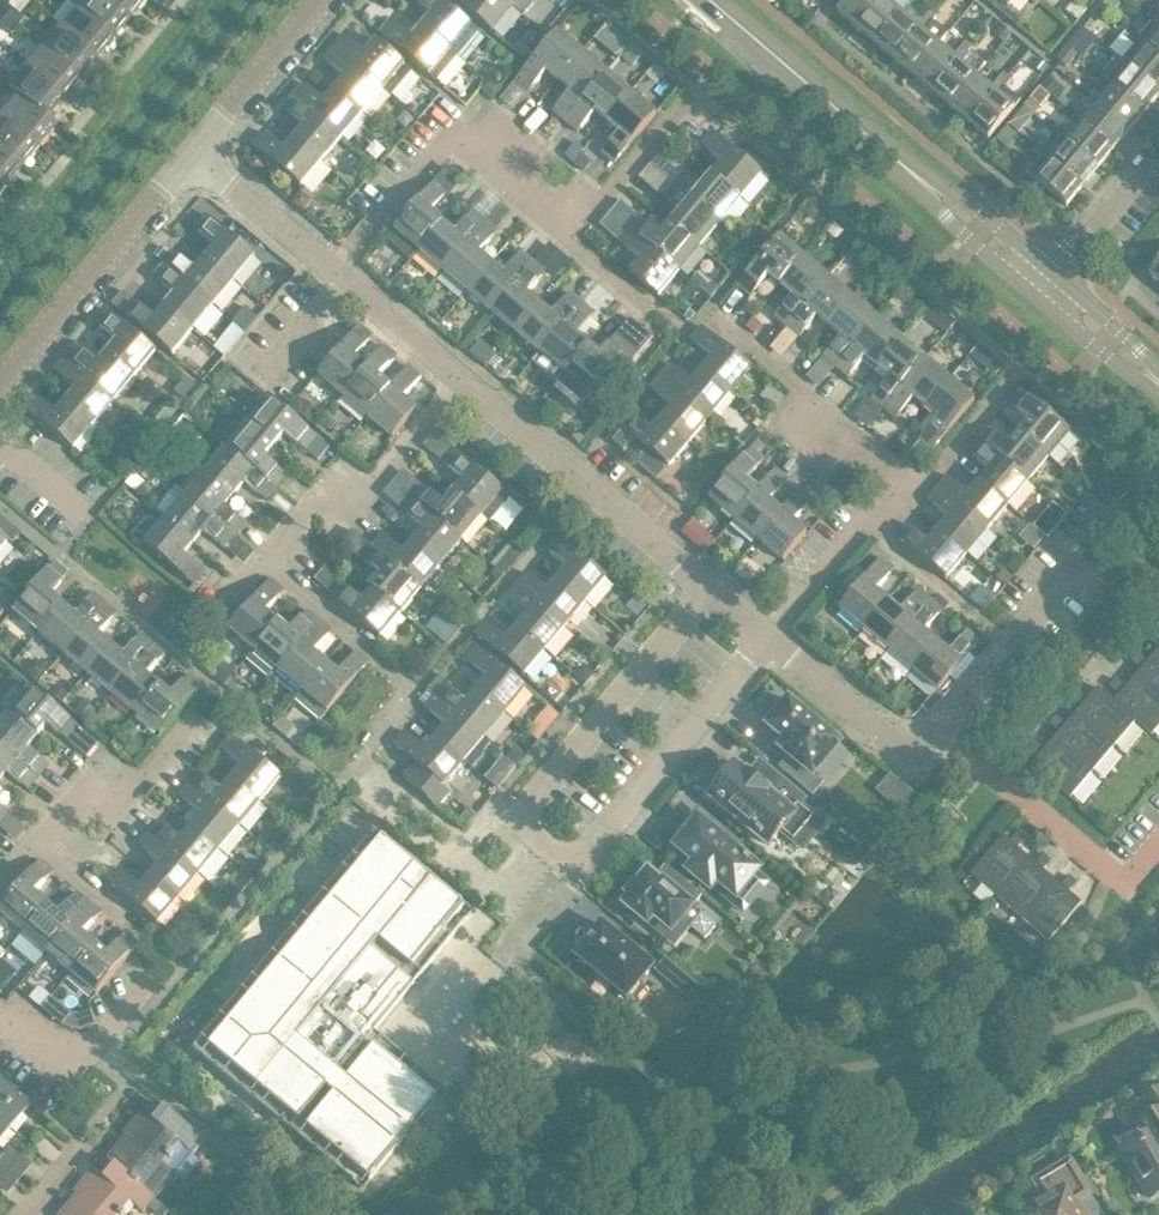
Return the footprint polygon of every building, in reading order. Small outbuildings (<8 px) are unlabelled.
[(109,0),(83,0),(77,7),(113,38),(130,18),(109,0)] [(130,18),(145,0),(109,0),(130,18)] [(457,58),(479,32),(471,25),(441,0),(414,0),(432,15),(422,27),(457,58)] [(501,0),(452,0),(491,33),(511,9),(501,0)] [(511,9),(512,8),(523,17),(537,0),(501,0),(511,9)] [(857,29),(881,0),(848,0),(837,13),(857,29)] [(901,14),(886,1),(884,0),(881,0),(857,29),(875,45),(901,14)] [(1008,8),(1015,0),(998,0),(1008,8)] [(61,27),(97,57),(113,38),(77,7),(76,8),(70,3),(63,11),(69,16),(61,27)] [(901,14),(875,45),(894,61),(919,30),(924,33),(930,25),(922,18),(907,6),(901,14)] [(7,16),(19,26),(25,19),(13,9),(7,16)] [(913,76),(938,45),(948,33),(933,21),(936,17),(928,11),(922,18),(930,25),(924,33),(919,30),(894,61),(913,76)] [(19,26),(7,16),(0,24),(12,34),(19,26)] [(437,82),(457,58),(422,27),(411,39),(391,22),(380,35),(429,76),(437,82)] [(1158,60),(1158,28),(1152,22),(1140,37),(1140,38),(1141,39),(1138,43),(1158,60)] [(1001,25),(994,33),(1005,42),(1012,34),(1001,25)] [(44,46),(80,77),(97,57),(61,27),(44,46)] [(559,80),(582,53),(557,31),(516,81),(530,92),(548,71),(559,80)] [(1140,37),(1133,32),(1127,40),(1134,46),(1122,61),(1158,92),(1158,60),(1138,43),(1141,39),(1140,38),(1140,37)] [(343,37),(333,49),(383,90),(383,89),(391,96),(412,72),(404,64),(377,42),(366,55),(343,37)] [(966,42),(959,50),(967,57),(974,49),(966,42)] [(938,45),(913,76),(931,92),(957,61),(961,64),(967,57),(959,50),(953,57),(938,45)] [(27,66),(64,97),(80,77),(44,46),(27,66)] [(335,92),(362,114),(383,90),(333,49),(323,61),(345,80),(335,92)] [(582,53),(559,80),(571,90),(553,112),(565,122),(606,73),(582,53)] [(1145,111),(1158,94),(1158,92),(1122,61),(1117,57),(1101,75),(1114,86),(1145,111)] [(1040,60),(1034,68),(1042,75),(1049,67),(1040,60)] [(950,107),(976,77),(961,64),(957,61),(931,92),(950,107)] [(64,97),(27,66),(9,88),(19,96),(20,95),(47,117),(48,116),(64,97)] [(606,73),(565,122),(577,132),(595,111),(607,121),(631,93),(606,73)] [(997,81),(1005,88),(1012,80),(1003,74),(997,81)] [(1042,85),(1040,88),(1050,96),(1056,102),(1066,90),(1064,89),(1062,86),(1060,85),(1059,84),(1058,83),(1057,82),(1056,82),(1053,79),(1052,78),(1051,77),(1050,77),(1049,76),(1048,79),(1046,80),(1046,81),(1042,85)] [(1005,88),(997,81),(991,89),(976,77),(950,107),(969,123),(994,92),(999,96),(1005,88)] [(489,78),(483,86),(494,95),(501,86),(489,78)] [(293,98),(342,139),(362,114),(335,92),(325,104),(303,85),(293,98)] [(1114,86),(1099,105),(1129,130),(1145,111),(1114,86)] [(994,92),(969,123),(988,139),(1014,109),(1020,101),(1005,88),(999,96),(994,92)] [(1036,92),(1030,100),(1040,108),(1050,96),(1040,88),(1039,88),(1037,90),(1037,91),(1036,92)] [(631,93),(607,121),(620,131),(602,153),(615,164),(656,114),(631,93)] [(3,116),(39,146),(57,124),(48,116),(47,117),(20,95),(19,96),(3,116)] [(294,139),(322,162),(342,139),(293,98),(283,109),(304,127),(294,139)] [(1129,130),(1099,105),(1083,124),(1114,149),(1129,130)] [(22,165),(39,146),(3,116),(0,119),(0,147),(22,165)] [(1114,149),(1083,124),(1075,117),(1059,136),(1067,142),(1098,168),(1114,149)] [(1014,119),(1008,126),(1019,134),(1024,128),(1023,128),(1023,127),(1014,119)] [(1007,127),(996,140),(1006,149),(1017,135),(1007,127)] [(713,176),(741,199),(762,173),(713,132),(701,146),(723,164),(713,176)] [(322,162),(294,139),(284,151),(262,133),(251,147),(301,188),(322,162)] [(1051,161),(1082,187),(1098,168),(1067,142),(1055,157),(1051,161)] [(1040,159),(1047,151),(1039,144),(1033,152),(1040,159)] [(6,185),(22,165),(0,147),(0,180),(6,185)] [(1051,161),(1055,157),(1047,151),(1040,159),(1028,174),(1066,206),(1082,187),(1051,161)] [(662,152),(640,178),(660,194),(670,181),(680,169),(681,169),(662,152)] [(670,181),(720,223),(741,199),(713,176),(703,188),(680,169),(670,181)] [(671,224),(700,248),(720,223),(670,181),(660,194),(681,212),(671,224)] [(419,252),(442,224),(431,215),(449,193),(435,182),(394,231),(386,240),(411,262),(419,252)] [(442,224),(419,252),(443,272),(484,223),(472,213),(454,234),(442,224)] [(206,259),(233,282),(255,257),(206,216),(194,230),(215,248),(206,259)] [(630,230),(679,272),(700,248),(671,224),(661,236),(640,218),(630,230)] [(484,223),(443,272),(467,292),(491,265),(479,255),(497,233),(484,223)] [(679,272),(630,230),(619,243),(641,261),(630,274),(658,297),(679,272)] [(781,285),(804,257),(779,236),(737,286),(751,297),(769,275),(781,285)] [(164,265),(213,307),(233,282),(206,259),(195,272),(174,254),(164,265)] [(491,265),(467,292),(492,312),(533,264),(521,254),(503,275),(491,265)] [(804,257),(781,285),(793,295),(774,317),(788,328),(828,278),(804,257)] [(1158,283),(1158,263),(1149,275),(1158,283)] [(533,264),(492,312),(516,333),(539,305),(527,296),(545,274),(533,264)] [(164,308),(192,331),(213,307),(164,265),(153,278),(175,296),(164,308)] [(828,278),(788,328),(799,338),(818,316),(830,326),(852,298),(828,278)] [(539,305),(516,333),(540,353),(581,304),(569,294),(551,316),(539,305)] [(852,298),(830,326),(842,336),(823,358),(836,369),(877,318),(852,298)] [(192,331),(164,308),(154,320),(133,302),(122,315),(171,356),(192,331)] [(933,303),(924,314),(947,334),(956,323),(933,303)] [(581,304),(540,353),(564,373),(587,346),(576,336),(594,315),(581,304)] [(108,355),(134,377),(155,353),(106,312),(96,325),(117,343),(108,355)] [(877,318),(836,369),(847,378),(866,356),(879,367),(901,339),(877,318)] [(652,338),(643,330),(630,319),(599,356),(587,346),(564,373),(556,382),(581,404),(589,394),(606,374),(615,382),(652,338)] [(366,370),(365,370),(354,360),(373,338),(360,327),(318,376),(343,397),(366,370)] [(702,371),(731,394),(752,369),(702,328),(691,341),(712,358),(702,371)] [(901,339),(879,367),(890,376),(871,398),(885,410),(925,359),(901,339)] [(981,343),(971,355),(981,364),(991,352),(981,343)] [(366,370),(343,397),(367,418),(390,391),(389,390),(378,381),(397,359),(384,348),(365,370),(366,370)] [(65,361),(114,402),(134,377),(108,355),(97,367),(75,349),(65,361)] [(925,359),(885,410),(896,420),(915,397),(927,407),(949,380),(925,359)] [(67,403),(93,426),(114,402),(65,361),(55,373),(77,391),(67,403)] [(660,377),(710,418),(731,394),(702,371),(692,382),(671,365),(660,377)] [(390,391),(367,418),(392,438),(414,412),(403,401),(421,379),(408,368),(389,390),(390,391)] [(662,419),(690,443),(710,418),(660,377),(650,390),(671,407),(662,419)] [(949,380),(927,407),(939,417),(920,439),(933,450),(975,401),(949,380)] [(1021,435),(1048,458),(1069,432),(1020,391),(1009,404),(1031,423),(1021,435)] [(93,426),(67,403),(57,414),(35,396),(24,410),(72,451),(93,426)] [(248,424),(275,447),(285,435),(306,452),(317,439),(270,399),(248,424)] [(195,402),(186,413),(197,422),(205,411),(195,402)] [(166,403),(147,426),(158,435),(177,412),(166,403)] [(690,443),(662,419),(652,431),(630,413),(619,427),(669,468),(690,443)] [(228,448),(275,489),(286,476),(265,458),(275,447),(248,424),(228,448)] [(978,440),(1027,482),(1048,458),(1021,435),(1011,446),(989,428),(978,440)] [(979,483),(1007,506),(1027,482),(978,440),(968,453),(989,471),(979,483)] [(207,472),(234,495),(243,483),(265,501),(275,489),(228,448),(207,472)] [(709,498),(734,519),(757,492),(757,491),(745,481),(763,460),(750,449),(709,498)] [(455,495),(483,518),(489,523),(510,498),(455,451),(444,464),(466,483),(455,495)] [(781,512),(781,511),(769,502),(787,481),(775,470),(757,491),(757,492),(734,519),(758,539),(781,512)] [(187,496),(235,537),(245,525),(223,507),(234,495),(207,472),(187,496)] [(938,489),(986,530),(1007,506),(979,483),(969,495),(948,477),(938,489)] [(413,500),(462,542),(483,518),(455,495),(446,506),(424,488),(413,500)] [(938,531),(966,554),(986,530),(938,489),(927,502),(948,520),(938,531)] [(781,512),(758,539),(783,560),(806,533),(794,522),(811,501),(799,490),(781,511),(781,512)] [(166,521),(193,543),(202,531),(224,550),(235,537),(187,496),(166,521)] [(414,543),(442,566),(462,542),(413,500),(403,513),(424,531),(414,543)] [(1054,503),(1020,537),(1033,550),(1067,516),(1054,503)] [(193,543),(166,521),(145,546),(193,586),(205,573),(183,554),(193,543)] [(685,530),(684,531),(684,533),(685,534),(687,535),(687,536),(689,537),(690,539),(691,538),(692,539),(692,540),(693,539),(693,540),(694,540),(696,541),(697,541),(699,541),(700,542),(701,541),(702,541),(703,540),(703,538),(704,538),(706,537),(705,536),(705,534),(705,533),(704,532),(703,530),(701,529),(701,528),(700,528),(699,527),(699,526),(698,525),(697,525),(697,524),(696,523),(694,522),(693,521),(692,521),(691,522),(690,522),(690,523),(689,524),(688,526),(687,526),(687,527),(686,528),(686,529),(685,529),(685,530)] [(966,554),(938,531),(928,543),(907,525),(896,538),(945,580),(966,554)] [(9,541),(0,533),(0,552),(9,541)] [(372,548),(421,590),(442,566),(414,543),(403,555),(382,537),(372,548)] [(558,581),(585,604),(606,579),(557,537),(545,551),(567,570),(558,581)] [(510,543),(492,565),(503,575),(522,553),(510,543)] [(421,590),(372,548),(362,561),(382,579),(373,590),(400,614),(421,590)] [(864,629),(888,602),(876,592),(894,570),(881,559),(867,575),(852,593),(839,608),(864,629)] [(40,633),(63,605),(51,595),(69,574),(56,563),(14,611),(40,633)] [(858,567),(843,585),(852,593),(867,575),(858,567)] [(750,583),(749,585),(749,587),(750,587),(751,589),(752,589),(753,590),(753,591),(754,591),(756,593),(758,593),(760,593),(761,592),(761,591),(762,591),(762,589),(763,588),(764,586),(766,585),(767,583),(769,580),(770,579),(773,575),(774,574),(774,572),(772,571),(771,571),(771,570),(769,569),(768,569),(762,575),(762,576),(760,578),(757,579),(753,580),(750,583)] [(326,571),(317,581),(333,595),(341,585),(326,571)] [(515,586),(564,628),(585,604),(558,581),(547,593),(525,574),(515,586)] [(253,651),(276,624),(265,614),(283,592),(269,581),(228,630),(253,651)] [(400,614),(373,590),(362,602),(341,585),(333,595),(330,598),(379,639),(400,614)] [(517,630),(544,652),(564,628),(515,586),(504,599),(527,618),(517,630)] [(888,602),(864,629),(889,650),(930,601),(918,590),(899,612),(888,602)] [(63,605),(40,633),(64,653),(105,605),(93,594),(75,615),(63,605)] [(930,601),(889,650),(913,670),(936,643),(924,633),(942,611),(930,601)] [(105,605),(64,653),(88,674),(111,646),(99,636),(117,615),(105,605)] [(443,608),(426,628),(446,645),(463,625),(443,608)] [(276,624),(253,651),(277,671),(319,623),(306,612),(288,633),(276,624)] [(319,623),(277,671),(301,692),(325,665),(312,654),(331,633),(319,623)] [(544,652),(517,630),(506,641),(485,623),(474,636),(522,677),(544,652)] [(936,643),(913,670),(938,691),(979,642),(966,631),(948,653),(936,643)] [(111,646),(88,674),(112,694),(153,646),(141,635),(123,656),(111,646)] [(153,646),(112,694),(136,715),(159,687),(148,677),(166,656),(153,646)] [(478,691),(505,714),(526,689),(477,647),(465,661),(487,680),(478,691)] [(325,665),(301,692),(294,700),(320,721),(368,664),(355,653),(336,674),(325,665)] [(1155,655),(1148,664),(1138,656),(1132,663),(1141,671),(1134,680),(1158,702),(1158,658),(1155,655)] [(36,659),(25,671),(38,682),(48,669),(36,659)] [(223,660),(213,672),(225,682),(236,670),(223,660)] [(159,687),(136,715),(161,736),(202,687),(189,676),(171,697),(159,687)] [(1134,680),(1126,689),(1116,681),(1110,689),(1119,697),(1114,703),(1135,723),(1151,737),(1158,728),(1158,702),(1134,680)] [(434,697),(484,738),(505,714),(478,691),(467,703),(445,685),(434,697)] [(10,712),(37,734),(46,722),(68,741),(80,728),(31,687),(10,712)] [(1073,718),(1111,751),(1135,723),(1114,703),(1098,689),(1088,700),(1078,692),(1071,700),(1081,708),(1073,718)] [(787,694),(762,725),(780,740),(773,749),(813,782),(845,742),(787,694)] [(436,740),(463,763),(484,738),(434,697),(424,709),(446,728),(436,740)] [(84,700),(74,712),(86,722),(96,711),(84,700)] [(532,731),(532,732),(532,736),(533,738),(534,738),(535,739),(537,740),(539,740),(541,738),(541,737),(544,735),(544,734),(545,733),(547,730),(548,730),(548,729),(549,728),(550,727),(550,726),(551,726),(553,724),(554,723),(558,719),(558,718),(559,716),(559,715),(557,713),(556,713),(555,712),(553,710),(551,708),(550,708),(549,707),(547,708),(545,709),(545,710),(544,710),(544,711),(542,714),(541,715),(540,716),(540,717),(539,717),(539,718),(538,719),(537,719),(537,720),(536,721),(535,723),(534,726),(534,727),(534,729),(533,730),(533,731),(532,731)] [(38,777),(48,765),(26,747),(37,734),(10,712),(0,724),(0,744),(38,777)] [(1051,743),(1090,776),(1111,751),(1073,718),(1066,726),(1056,718),(1049,726),(1059,734),(1051,743)] [(463,763),(436,740),(426,751),(404,733),(393,746),(415,764),(403,778),(437,807),(449,793),(442,787),(463,763)] [(136,736),(125,750),(135,759),(147,745),(136,736)] [(232,780),(259,804),(281,778),(232,736),(220,750),(242,769),(232,780)] [(1090,776),(1051,743),(1044,752),(1034,743),(1028,751),(1037,759),(1031,767),(1070,799),(1090,776)] [(6,771),(28,789),(38,777),(0,744),(0,777),(6,771)] [(486,777),(485,778),(485,779),(486,780),(487,780),(490,783),(493,785),(495,788),(497,789),(498,788),(500,787),(500,786),(501,785),(501,784),(504,782),(505,781),(505,780),(509,776),(509,775),(510,774),(511,773),(512,772),(512,771),(515,768),(516,766),(517,765),(521,760),(522,759),(523,759),(524,757),(524,755),(523,754),(522,753),(521,753),(520,751),(518,750),(517,748),(516,748),(515,748),(511,752),(510,753),(510,754),(508,755),(507,758),(505,758),(504,757),(502,757),(501,758),(500,760),(500,761),(499,761),(498,762),(497,764),(495,766),(494,768),(489,773),(489,774),(488,774),(487,776),(486,777)] [(709,796),(731,814),(732,812),(749,826),(748,828),(769,846),(781,832),(793,842),(812,819),(821,827),(827,820),(818,812),(813,818),(799,805),(803,800),(769,771),(758,783),(749,775),(747,777),(734,766),(709,796)] [(190,786),(239,828),(259,804),(232,780),(221,792),(200,774),(190,786)] [(891,774),(876,790),(908,819),(923,802),(891,774)] [(191,828),(218,852),(239,828),(190,786),(179,798),(201,816),(191,828)] [(736,852),(739,847),(702,816),(676,848),(695,864),(688,872),(710,890),(717,882),(736,898),(759,871),(749,863),(750,862),(747,859),(746,860),(736,852)] [(149,834),(198,876),(218,852),(191,828),(180,841),(159,822),(149,834)] [(364,1189),(370,1181),(438,1099),(444,1091),(439,1087),(440,1086),(375,1032),(469,919),(468,918),(472,912),(375,832),(370,837),(369,836),(193,1049),(357,1186),(358,1184),(364,1189)] [(149,876),(177,900),(198,876),(149,834),(137,847),(159,865),(149,876)] [(996,898),(1030,859),(1018,850),(1026,840),(1018,834),(1011,843),(1004,837),(970,876),(996,898)] [(265,844),(265,846),(266,849),(267,849),(267,850),(268,850),(271,852),(273,853),(275,853),(280,848),(280,847),(281,847),(282,845),(282,844),(280,843),(277,840),(276,840),(273,840),(268,841),(267,841),(266,842),(265,844)] [(1030,859),(996,898),(1022,920),(1055,881),(1044,872),(1052,862),(1044,856),(1036,865),(1030,859)] [(46,903),(35,894),(53,873),(40,861),(0,908),(0,912),(22,931),(46,903)] [(691,909),(702,896),(665,865),(656,876),(648,869),(637,882),(639,884),(628,897),(630,898),(624,906),(647,925),(653,918),(671,933),(684,918),(692,924),(690,927),(705,939),(716,926),(701,914),(699,916),(691,909)] [(177,900),(149,876),(140,888),(118,870),(107,883),(156,925),(177,900)] [(1055,881),(1022,920),(1048,942),(1081,904),(1069,894),(1077,884),(1069,877),(1061,887),(1055,881)] [(46,903),(22,931),(47,952),(89,903),(76,892),(58,913),(46,903)] [(89,903),(47,952),(71,972),(94,944),(83,935),(101,914),(89,903)] [(653,967),(602,925),(575,957),(626,1000),(653,967)] [(94,944),(71,972),(96,994),(137,945),(124,933),(106,954),(94,944)] [(665,957),(654,971),(694,1004),(705,991),(665,957)] [(10,1131),(31,1106),(0,1080),(0,1123),(10,1131)] [(1145,1098),(1155,1114),(1134,1127),(1143,1141),(1139,1143),(1140,1146),(1124,1155),(1150,1199),(1158,1193),(1158,1089),(1145,1098)] [(113,1165),(153,1199),(174,1173),(162,1162),(178,1143),(190,1154),(202,1140),(162,1106),(151,1120),(140,1111),(121,1133),(124,1136),(104,1160),(112,1166),(113,1165)] [(0,1123),(0,1142),(10,1131),(0,1123)] [(14,1166),(2,1156),(0,1158),(0,1173),(5,1177),(14,1166)] [(1070,1160),(1034,1181),(1044,1198),(1022,1211),(1025,1214),(1086,1214),(1078,1202),(1091,1195),(1070,1160)] [(112,1166),(102,1178),(91,1168),(71,1192),(74,1195),(58,1214),(117,1214),(129,1201),(142,1212),(153,1199),(113,1165),(112,1166)] [(14,1166),(5,1177),(16,1186),(25,1176),(14,1166)]
